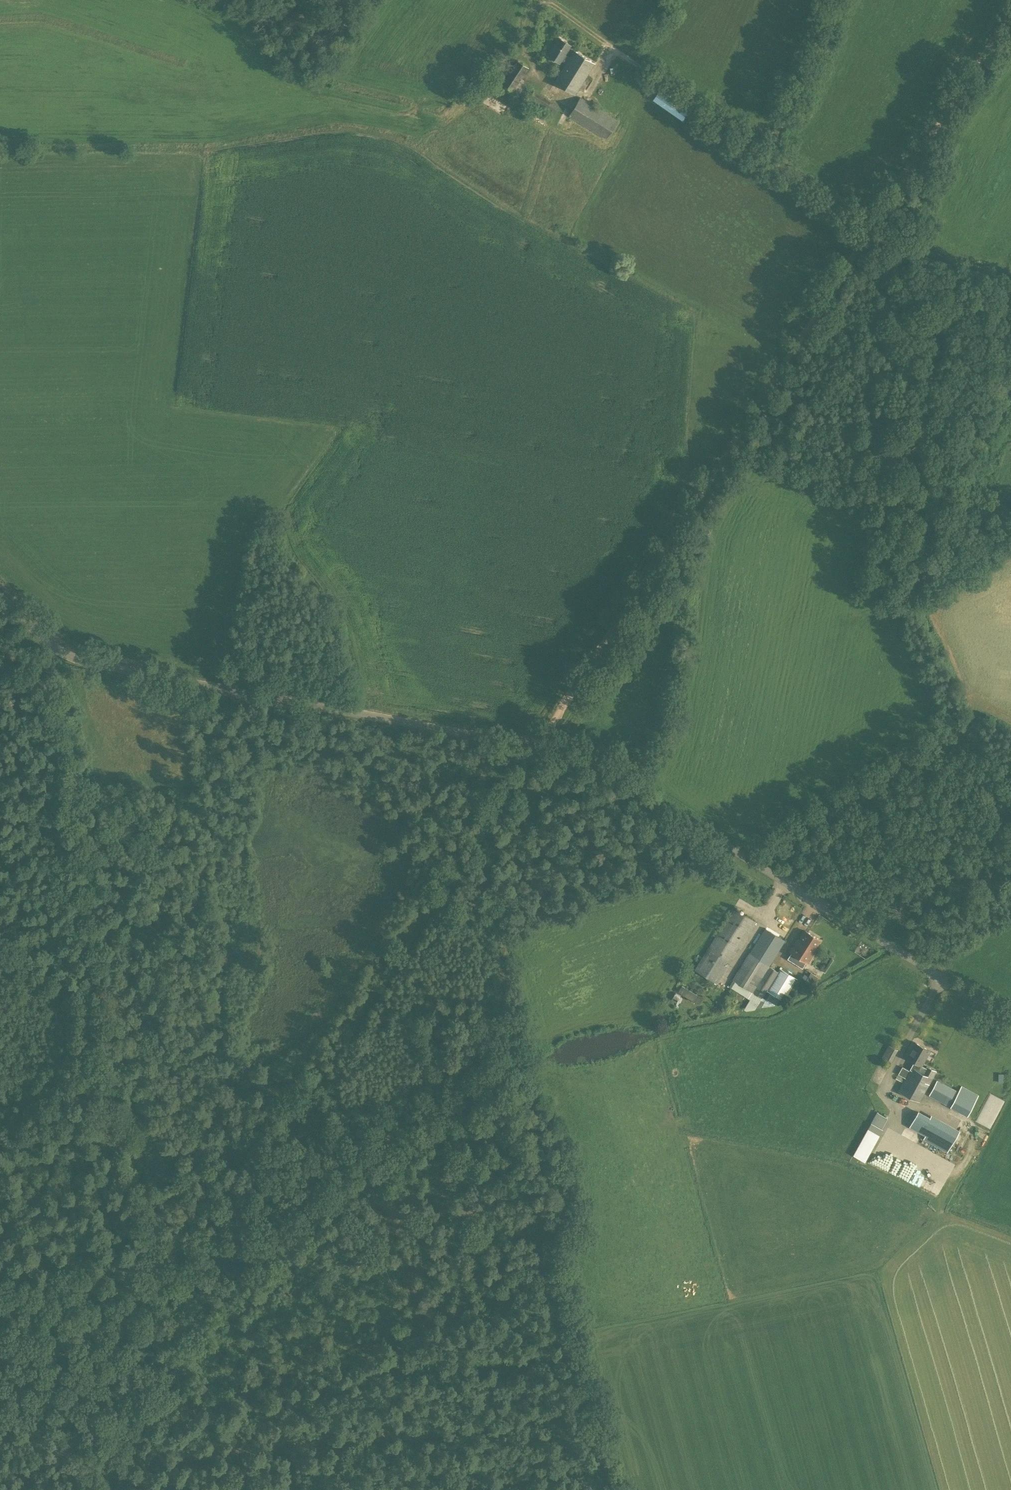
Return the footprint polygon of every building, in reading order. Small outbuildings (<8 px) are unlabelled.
[(549,56),(560,63),(561,60),(567,64),(555,82),(575,95),(594,64),(574,51),(570,58),(565,54),(571,46),(560,39),(549,56)] [(496,81),(520,95),(528,82),(522,78),(528,68),(516,60),(505,77),(500,74),(496,81)] [(527,100),(553,117),(559,106),(534,90),(527,100)] [(653,100),(683,121),(691,111),(661,90),(653,100)] [(569,117),(606,139),(618,121),(580,98),(569,117)] [(695,970),(717,984),(756,922),(733,908),(699,963),(693,959),(690,965),(695,969),(695,970)] [(779,972),(769,966),(785,941),(783,940),(764,929),(732,980),(753,993),(762,998),(767,990),(768,991),(779,972)] [(799,966),(804,969),(814,953),(812,952),(819,940),(805,931),(799,941),(797,940),(790,952),(803,961),(799,966)] [(763,999),(758,1007),(776,1004),(783,999),(796,978),(781,969),(779,972),(768,991),(763,999)] [(811,973),(805,982),(812,986),(817,977),(811,973)] [(702,998),(682,985),(678,991),(699,1004),(702,998)] [(925,1068),(921,1066),(930,1051),(915,1043),(906,1058),(914,1062),(909,1070),(902,1066),(898,1074),(905,1077),(901,1085),(898,1090),(920,1101),(936,1071),(926,1066),(925,1068)] [(937,1080),(929,1095),(951,1107),(959,1092),(937,1080)] [(866,1161),(888,1116),(876,1110),(854,1155),(866,1161)] [(922,1133),(930,1117),(918,1111),(911,1125),(910,1126),(922,1133)]
